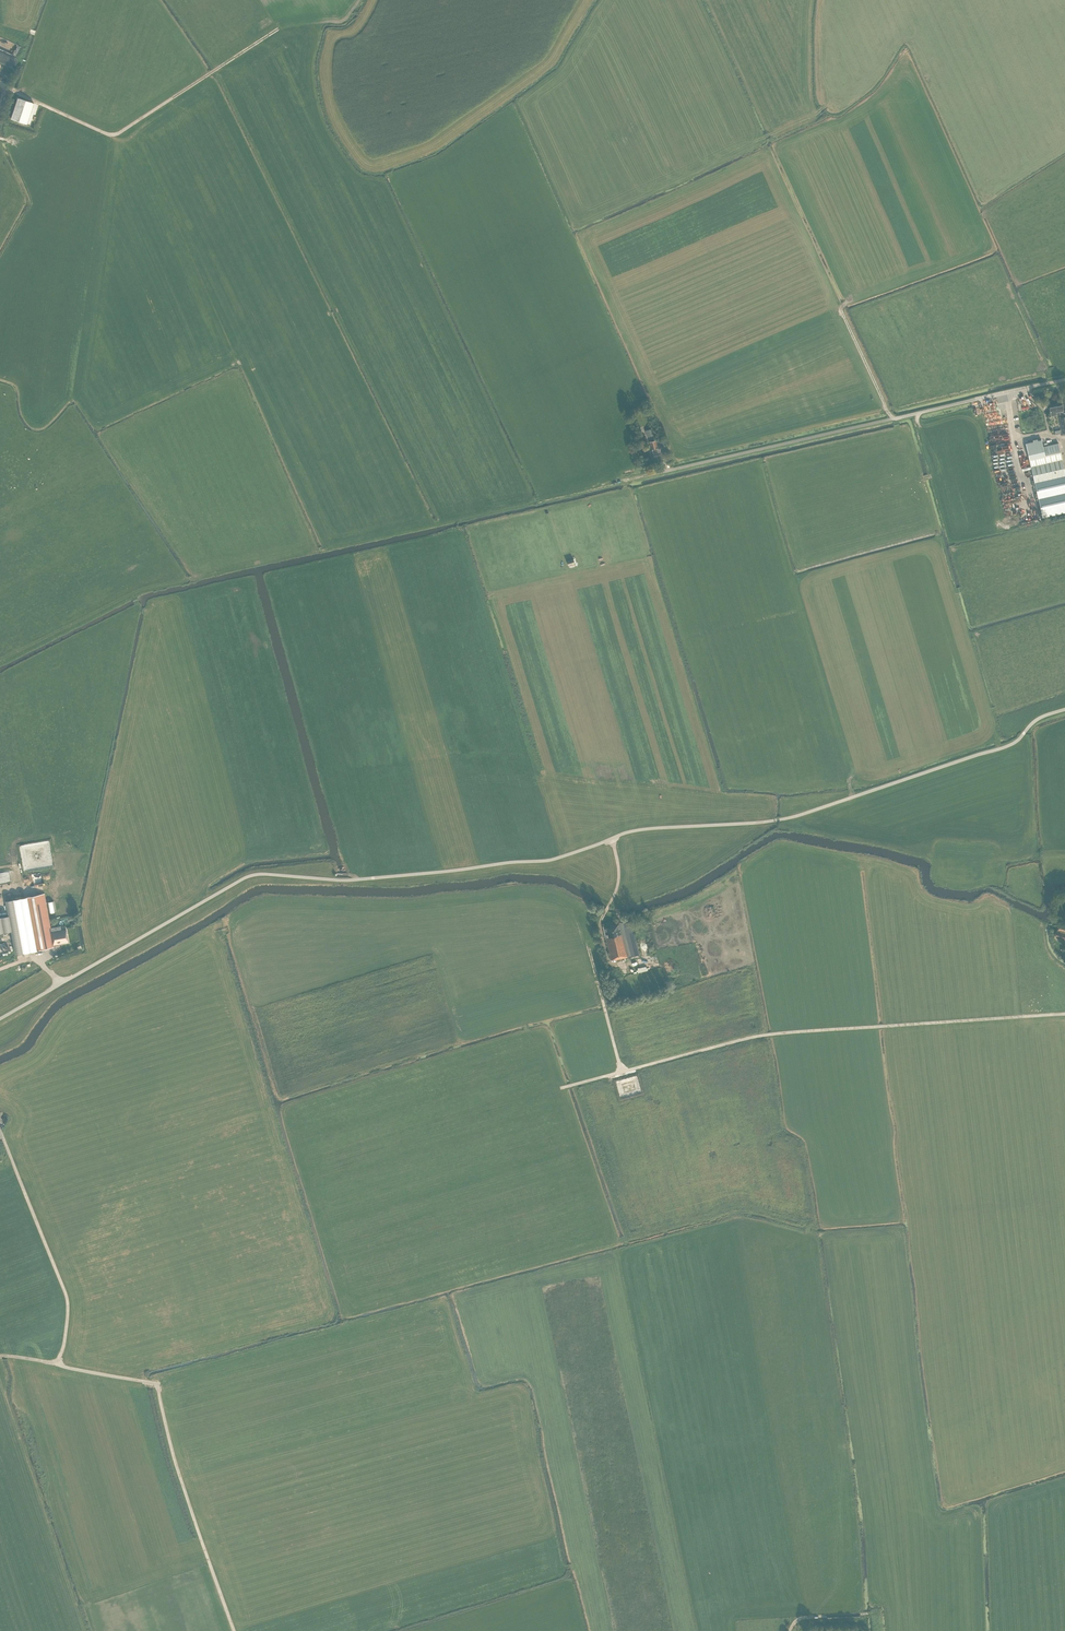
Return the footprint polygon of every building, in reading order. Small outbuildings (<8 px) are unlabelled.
[(22,45),(0,37),(0,50),(18,57),(22,45)] [(33,103),(18,98),(11,118),(26,124),(33,103)] [(1063,410),(1062,405),(1050,408),(1051,415),(1060,414),(1060,417),(1059,418),(1062,432),(1064,432),(1064,412),(1064,413),(1063,410)] [(656,434),(654,427),(645,431),(647,437),(656,434)] [(651,448),(651,447),(654,456),(660,454),(658,448),(664,446),(661,437),(657,439),(658,440),(649,442),(651,448)] [(1059,443),(1043,446),(1042,439),(1038,440),(1037,439),(1033,440),(1034,441),(1026,443),(1042,515),(1064,509),(1064,472),(1059,443)] [(570,568),(575,566),(573,559),(567,560),(568,566),(570,566),(570,568)] [(50,928),(44,894),(20,898),(30,951),(53,947),(53,945),(68,942),(66,929),(61,930),(60,926),(50,928)] [(0,916),(0,931),(13,929),(10,914),(0,916)] [(616,959),(639,954),(631,919),(603,926),(605,937),(611,959),(616,958),(616,959)]
